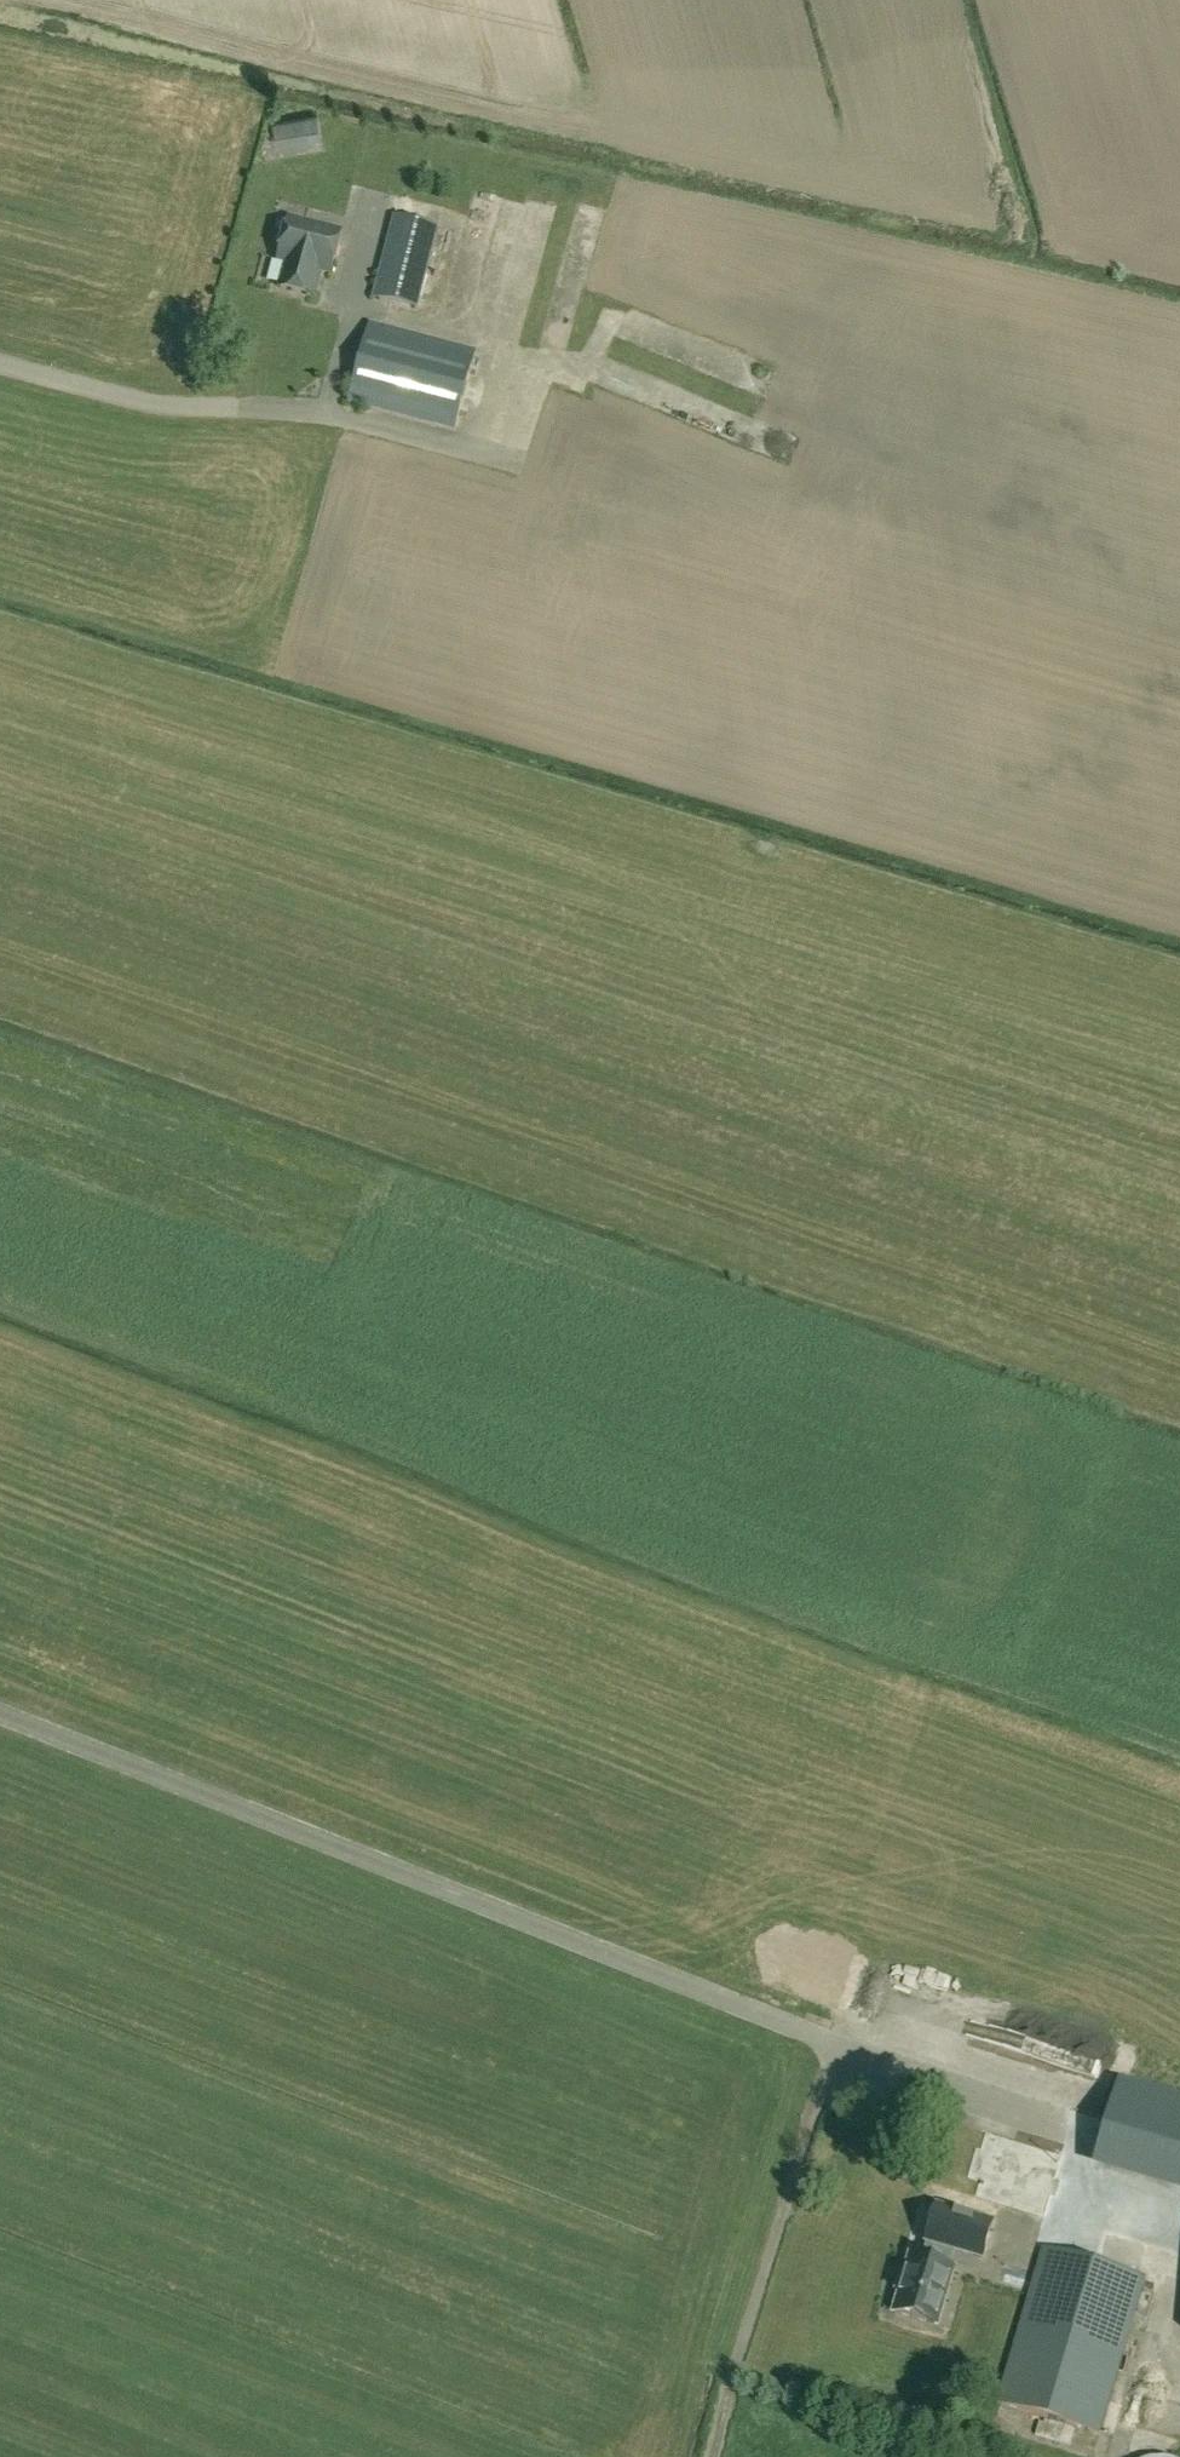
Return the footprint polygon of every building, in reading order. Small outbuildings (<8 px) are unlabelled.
[(308,112),(274,118),(278,141),(312,135),(308,112)] [(439,230),(397,218),(375,300),(417,312),(439,230)] [(341,235),(288,222),(278,263),(287,265),(280,291),(313,299),(320,272),(329,274),(329,275),(330,276),(341,235)] [(456,433),(477,355),(372,326),(350,404),(456,433)] [(1120,2079),(1101,2144),(1179,2168),(1179,2097),(1120,2079)] [(960,2152),(949,2149),(941,2182),(987,2193),(993,2170),(986,2168),(984,2177),(974,2174),(980,2150),(962,2145),(960,2152)] [(1035,2173),(1047,2173),(1048,2147),(1035,2147),(1035,2173)] [(924,2260),(911,2256),(906,2273),(901,2271),(895,2291),(900,2292),(895,2312),(937,2324),(953,2269),(945,2266),(950,2250),(980,2258),(991,2222),(935,2205),(924,2242),(929,2244),(924,2260)] [(997,2403),(1099,2434),(1146,2278),(1044,2248),(997,2403)]
